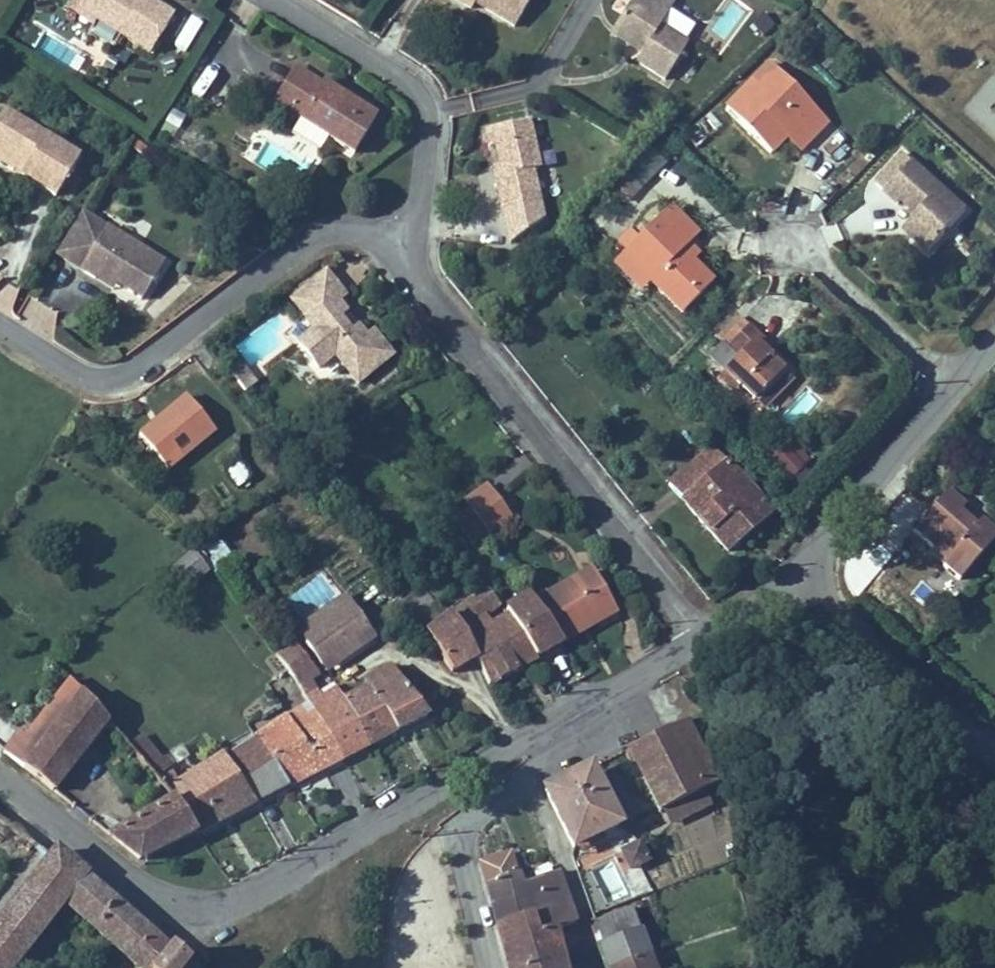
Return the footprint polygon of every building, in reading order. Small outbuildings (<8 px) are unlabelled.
[(70,23),(85,32),(90,24),(114,39),(148,60),(169,26),(138,8),(125,0),(83,0),(70,23)] [(138,8),(143,0),(125,0),(138,8)] [(439,1),(464,16),(466,12),(469,7),(478,12),(474,17),(506,36),(527,0),(440,0),(439,1)] [(612,33),(646,53),(640,63),(635,72),(664,89),(686,51),(657,34),(673,7),(661,0),(638,0),(636,4),(630,1),(612,33)] [(478,12),(469,7),(466,12),(474,17),(478,12)] [(114,39),(90,24),(85,32),(80,41),(105,55),(114,39)] [(646,53),(612,33),(606,44),(640,63),(646,53)] [(797,138),(819,114),(769,66),(726,111),(770,154),(785,137),(790,132),(797,138)] [(292,72),(274,104),(300,119),(296,125),(351,157),(373,119),(292,72)] [(300,119),(274,104),(270,110),(296,125),(300,119)] [(1,121),(0,122),(0,174),(53,204),(76,165),(1,121)] [(484,183),(490,218),(527,212),(521,178),(532,176),(523,129),(478,137),(481,153),(488,152),(491,171),(494,181),(484,183)] [(790,132),(785,137),(792,144),(797,138),(790,132)] [(625,202),(666,166),(650,148),(609,184),(625,202)] [(967,211),(913,162),(885,194),(899,208),(903,203),(916,215),(903,231),(928,253),(967,211)] [(482,172),(484,183),(494,181),(491,171),(482,172)] [(698,237),(669,209),(662,216),(691,244),(698,237)] [(691,244),(662,216),(622,257),(681,315),(712,284),(689,261),(682,254),(691,244)] [(52,262),(59,266),(84,224),(77,219),(52,262)] [(84,224),(59,266),(91,285),(94,280),(112,291),(137,306),(160,269),(84,224)] [(689,261),(698,251),(691,244),(682,254),(689,261)] [(94,280),(91,285),(109,296),(112,291),(94,280)] [(319,280),(286,308),(307,334),(294,345),(321,377),(335,365),(354,388),(387,360),(369,339),(364,344),(354,332),(347,339),(336,326),(343,319),(334,308),(340,304),(319,280)] [(743,326),(723,347),(727,351),(748,330),(743,326)] [(784,374),(770,361),(755,347),(760,341),(748,330),(727,351),(723,347),(710,361),(726,375),(740,389),(755,404),(784,374)] [(775,355),(760,341),(755,347),(770,361),(775,355)] [(740,389),(726,375),(719,382),(733,397),(740,389)] [(187,400),(139,438),(167,474),(216,436),(187,400)] [(781,445),(769,460),(792,479),(804,463),(781,445)] [(714,447),(669,486),(727,551),(770,513),(714,447)] [(225,467),(234,486),(249,479),(240,460),(225,467)] [(914,531),(946,560),(942,566),(959,579),(994,538),(994,535),(979,522),(973,529),(957,514),(962,508),(946,493),(914,531)] [(480,502),(470,509),(487,534),(511,517),(501,503),(487,512),(480,502)] [(482,537),(464,512),(452,521),(471,545),(482,537)] [(218,537),(197,553),(213,574),(233,559),(218,537)] [(195,554),(173,571),(185,588),(207,572),(195,554)] [(592,572),(533,603),(540,613),(563,643),(582,632),(578,626),(612,607),(592,572)] [(536,660),(535,657),(519,633),(508,617),(491,627),(490,625),(481,630),(475,621),(500,606),(492,595),(486,588),(450,616),(468,642),(476,658),(483,672),(490,685),(536,660)] [(293,627),(301,639),(351,605),(343,593),(293,627)] [(519,633),(535,657),(563,643),(540,613),(533,603),(528,596),(503,611),(508,617),(519,633)] [(337,650),(341,655),(371,634),(351,605),(301,639),(318,663),(337,650)] [(425,635),(450,616),(436,605),(432,607),(415,619),(425,635)] [(615,614),(612,607),(578,626),(582,632),(615,614)] [(450,616),(425,635),(452,672),(476,658),(468,642),(450,616)] [(344,703),(335,688),(322,698),(306,677),(313,671),(295,644),(276,657),(284,668),(294,679),(309,705),(317,719),(342,760),(370,746),(344,703)] [(318,663),(321,668),(341,655),(337,650),(318,663)] [(392,669),(385,672),(389,680),(370,690),(344,703),(370,746),(426,716),(392,669)] [(389,680),(385,672),(365,682),(370,690),(389,680)] [(50,736),(79,699),(67,689),(38,726),(50,736)] [(54,792),(109,723),(107,721),(83,694),(79,699),(50,736),(25,769),(54,792)] [(267,752),(290,787),(342,760),(317,719),(309,705),(256,737),(257,739),(267,752)] [(661,812),(665,810),(703,791),(719,783),(687,721),(630,748),(661,812)] [(197,834),(261,802),(290,787),(267,752),(257,739),(227,759),(224,754),(179,782),(165,758),(158,763),(142,745),(134,752),(173,798),(197,834)] [(577,845),(598,835),(619,825),(594,774),(567,788),(564,781),(545,790),(573,847),(577,845)] [(703,791),(665,810),(671,823),(708,804),(703,791)] [(197,834),(173,798),(110,837),(139,861),(197,834)] [(598,835),(577,845),(581,855),(602,844),(598,835)] [(639,844),(624,852),(632,868),(647,861),(639,844)] [(42,850),(0,908),(0,967),(209,967),(42,850)] [(512,855),(482,863),(486,881),(496,917),(528,908),(531,920),(537,938),(555,931),(567,927),(573,924),(556,874),(521,887),(512,855)] [(632,909),(596,922),(612,967),(648,955),(632,909)] [(509,967),(530,967),(562,959),(555,931),(537,938),(531,920),(499,928),(509,967)] [(612,967),(652,967),(648,955),(612,967)] [(530,967),(564,967),(562,959),(530,967)]
